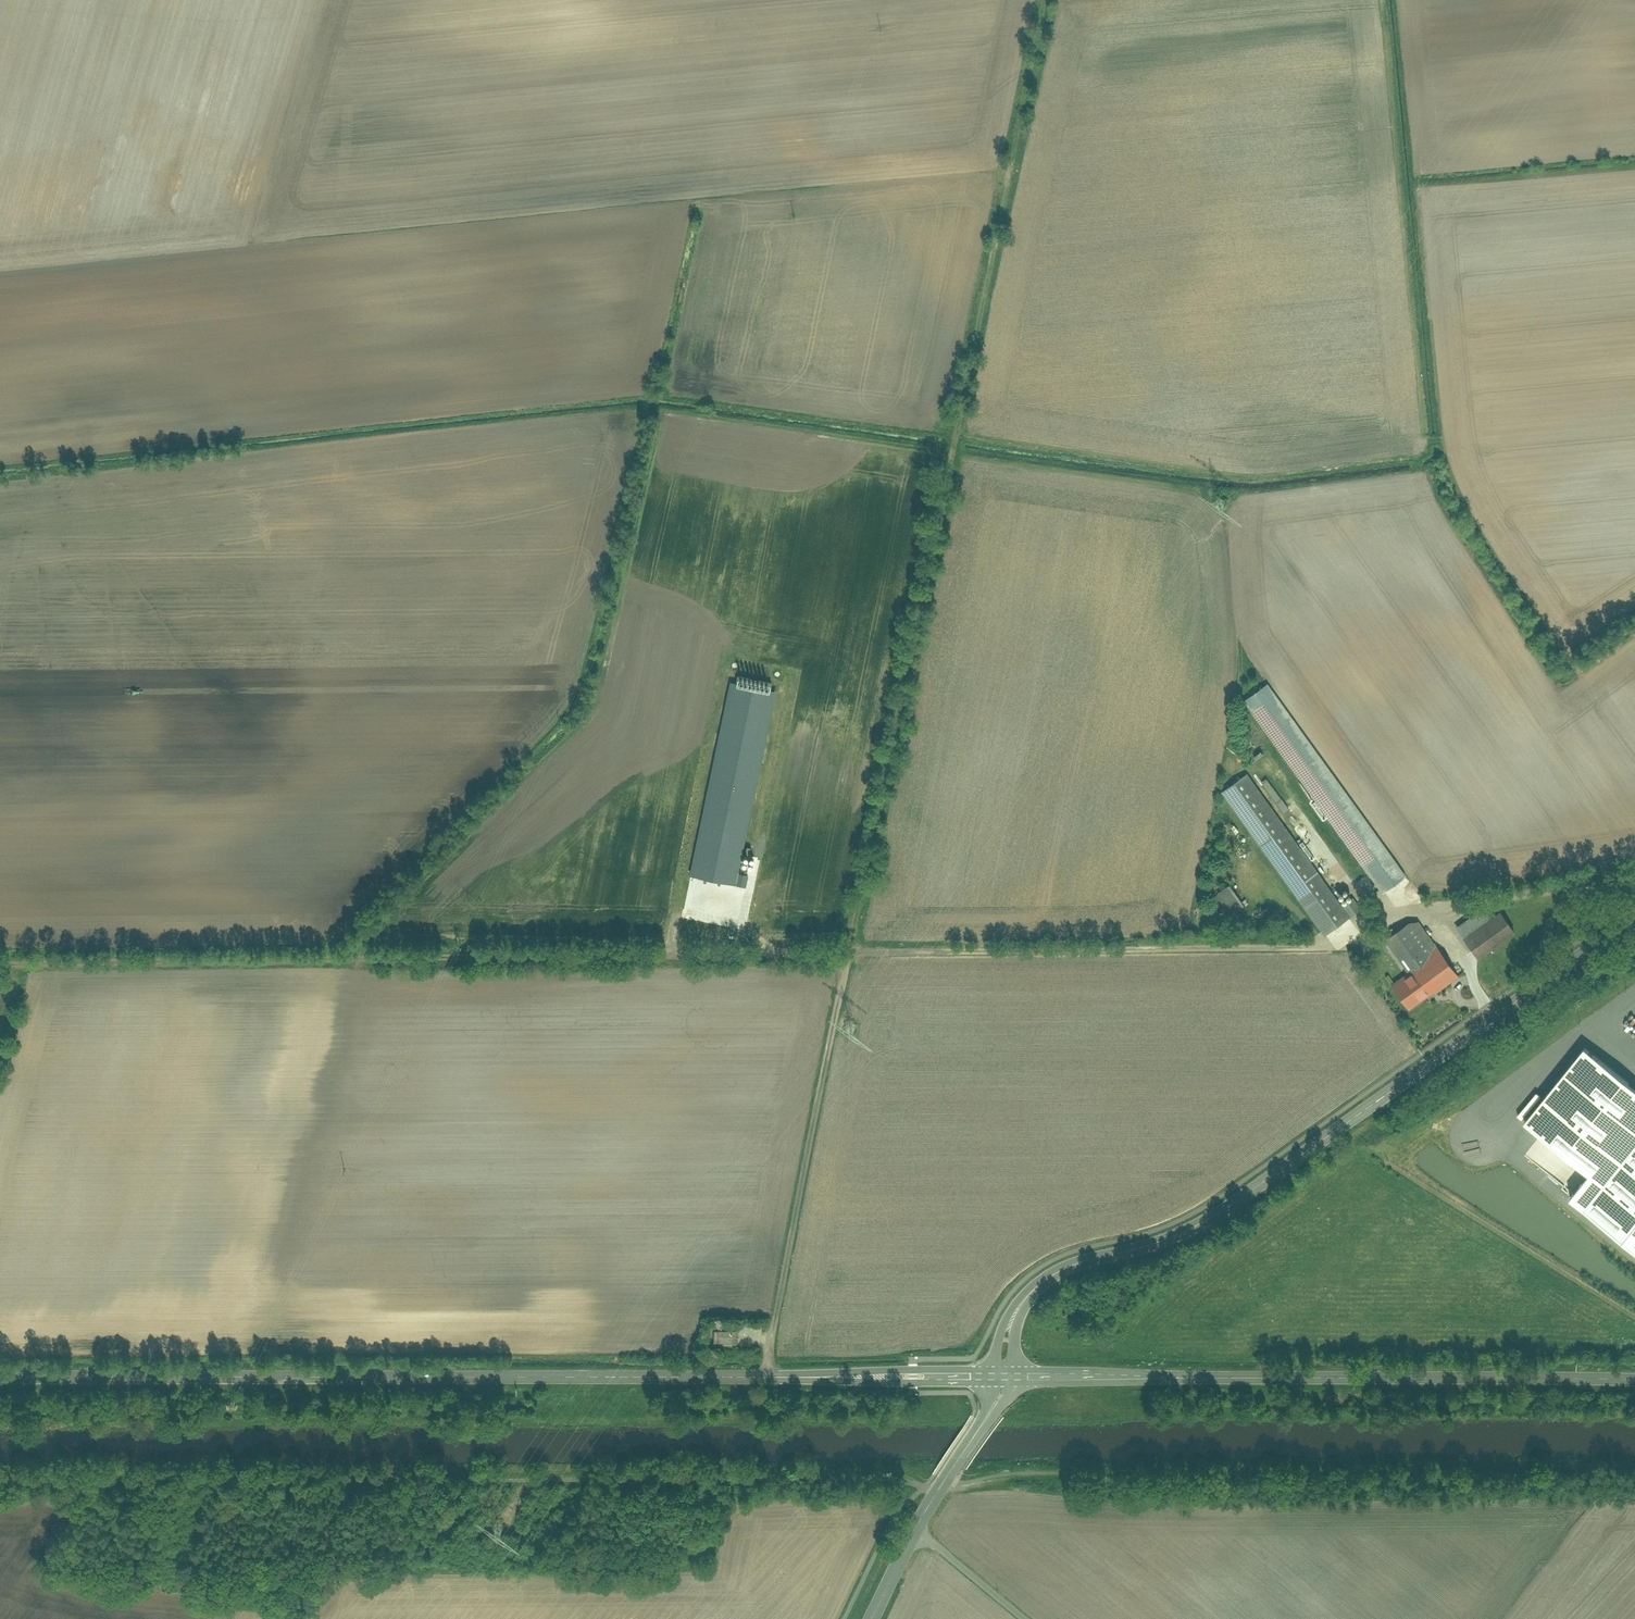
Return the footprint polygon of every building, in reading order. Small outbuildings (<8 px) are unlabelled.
[(738,681),(730,680),(695,875),(749,885),(751,874),(744,872),(778,688),(777,688),(778,681),(740,674),(738,681)] [(1242,701),(1380,893),(1402,878),(1264,686),(1242,701)] [(1365,905),(1355,892),(1339,903),(1246,776),(1220,795),(1323,935),(1365,905)] [(1295,804),(1290,797),(1285,800),(1269,777),(1264,780),(1284,811),(1295,804)] [(1227,885),(1213,894),(1226,917),(1241,908),(1227,885)] [(1459,934),(1477,961),(1511,938),(1494,911),(1459,934)] [(1384,985),(1405,1012),(1453,975),(1409,918),(1381,940),(1404,970),(1384,985)] [(1631,1018),(1624,1029),(1631,1048),(1634,1051),(1634,1015),(1631,1018)] [(1586,1046),(1525,1122),(1588,1173),(1568,1198),(1634,1251),(1634,1086),(1586,1046)] [(738,1329),(715,1329),(715,1341),(738,1341),(738,1329)]
